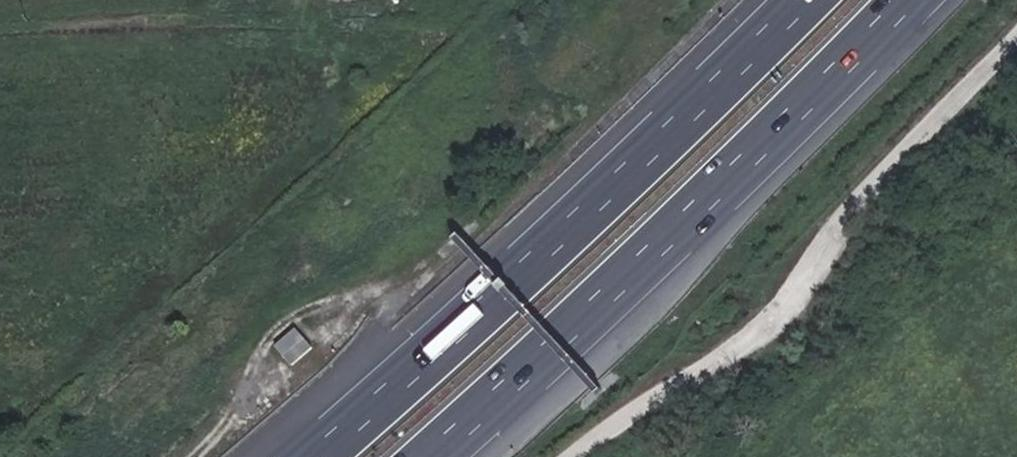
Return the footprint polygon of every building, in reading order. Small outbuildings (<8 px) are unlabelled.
[(303,324),(279,344),(296,364),(320,345),(303,324)]
